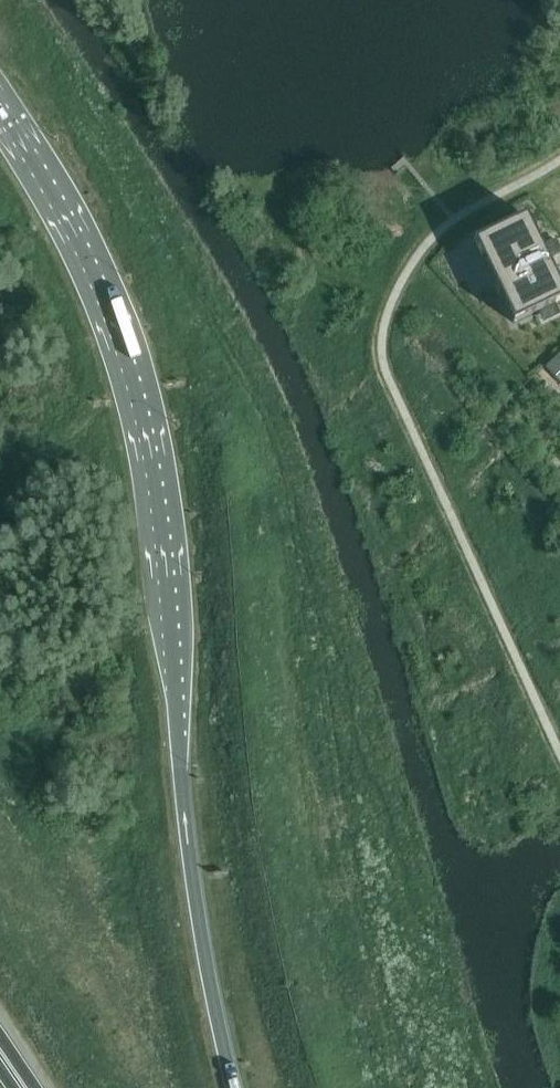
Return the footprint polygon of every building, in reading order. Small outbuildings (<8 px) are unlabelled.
[(541,246),(526,215),(473,241),(513,323),(559,300),(559,286),(547,259),(559,253),(553,240),(541,246)] [(545,367),(559,383),(559,353),(545,367)]
